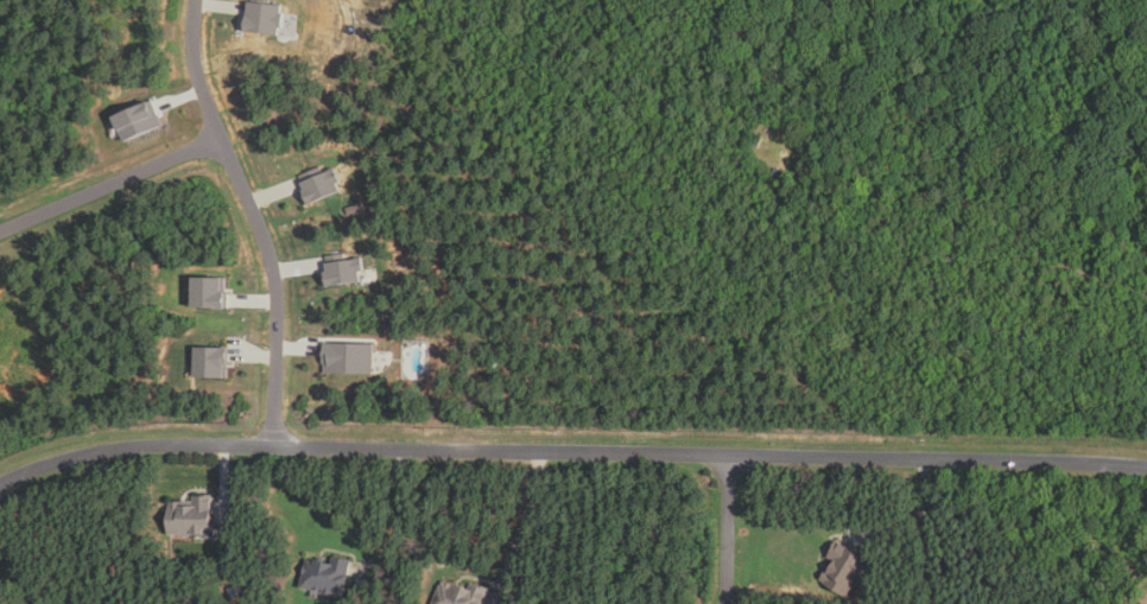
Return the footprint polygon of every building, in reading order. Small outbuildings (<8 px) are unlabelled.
[(278,34),(279,27),(281,27),(283,12),(280,12),(280,5),(247,0),(245,17),(242,17),(241,30),(278,34)] [(163,126),(122,141),(112,114),(151,98),(163,126)] [(337,190),(335,183),(338,182),(332,166),(322,171),(321,166),(299,174),(302,180),(299,180),(304,191),(300,192),(305,203),(337,190)] [(349,216),(346,209),(360,203),(363,210),(349,216)] [(362,269),(360,258),(324,262),(325,271),(322,272),(324,285),(359,280),(357,271),(362,269)] [(227,309),(189,307),(190,276),(226,279),(224,292),(228,293),(227,309)] [(374,344),(373,374),(322,373),(323,343),(374,344)] [(194,348),(192,379),(228,379),(229,348),(194,348)] [(211,539),(202,538),(202,535),(169,535),(169,501),(180,501),(180,506),(192,506),(192,495),(211,496),(211,539)] [(836,540),(825,557),(831,560),(818,580),(847,597),(855,584),(857,586),(872,561),(836,540)] [(350,560),(343,596),(312,589),(312,591),(299,587),(305,558),(330,564),(331,557),(350,560)] [(489,589),(483,603),(432,603),(439,585),(441,585),(442,580),(451,584),(452,583),(467,589),(469,581),(489,589)]
